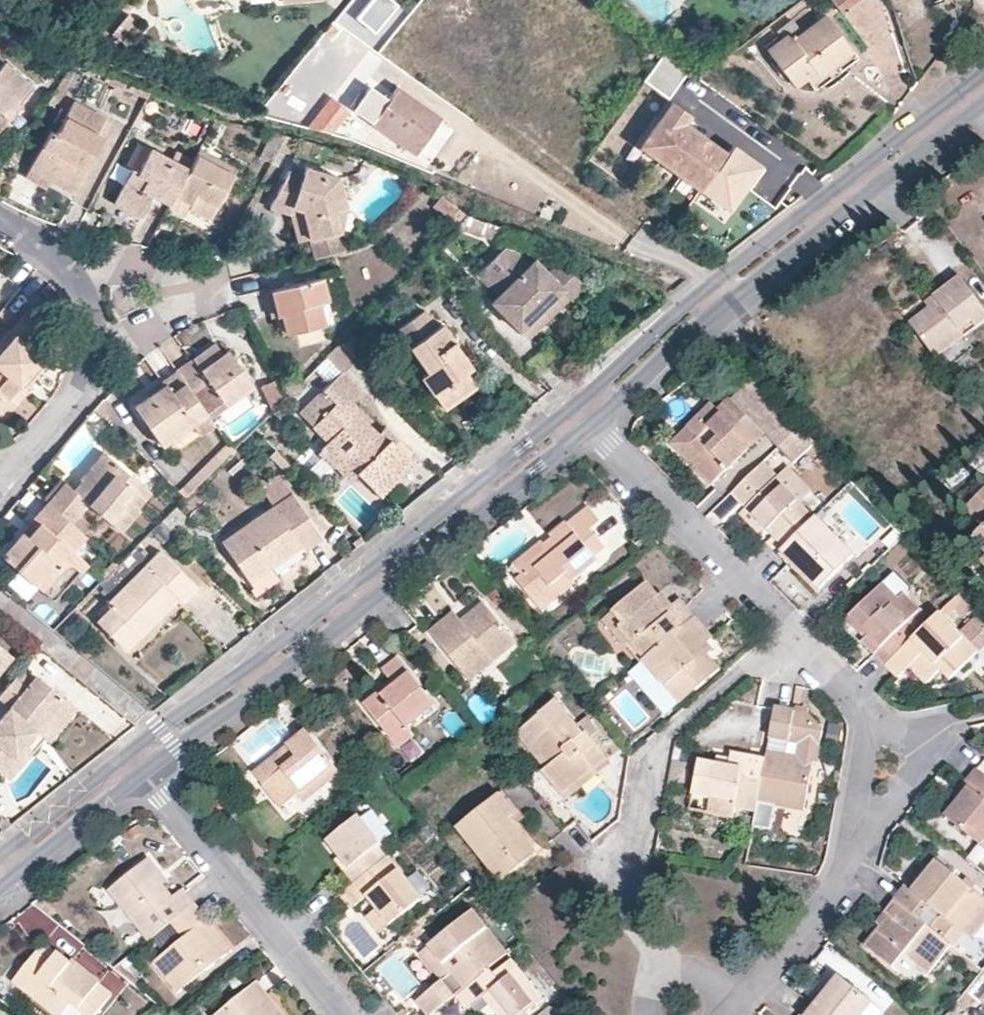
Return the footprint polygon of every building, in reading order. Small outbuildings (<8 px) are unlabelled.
[(841,11),(855,0),(832,0),(841,11)] [(790,33),(781,39),(766,50),(794,85),(804,77),(808,83),(851,50),(824,14),(800,32),(793,38),(790,33)] [(776,31),(781,39),(790,33),(793,38),(800,32),(791,19),(776,31)] [(686,67),(662,49),(642,76),(665,94),(686,67)] [(2,56),(0,59),(0,118),(32,82),(2,56)] [(146,100),(149,94),(110,80),(108,85),(146,100)] [(399,86),(388,100),(370,87),(353,109),(415,153),(441,117),(399,86)] [(667,96),(636,140),(727,205),(759,161),(731,141),(725,149),(680,117),(686,109),(667,96)] [(47,127),(27,165),(48,176),(51,169),(76,182),(102,132),(95,128),(103,113),(72,97),(54,131),(47,127)] [(337,101),(315,129),(331,133),(350,110),(337,101)] [(283,136),(271,133),(259,156),(270,162),(283,136)] [(292,138),(283,136),(270,162),(277,166),(292,138)] [(186,164),(169,155),(148,144),(136,167),(130,164),(112,197),(139,211),(150,190),(168,199),(186,164)] [(198,144),(194,150),(232,171),(236,164),(198,144)] [(186,164),(191,155),(174,146),(169,155),(186,164)] [(194,150),(191,155),(186,164),(168,199),(167,201),(183,209),(188,200),(210,212),(232,171),(194,150)] [(302,162),(291,159),(268,202),(289,208),(296,235),(308,232),(312,252),(344,245),(339,225),(334,204),(347,201),(339,172),(303,160),(302,162)] [(48,176),(27,165),(23,172),(44,183),(48,176)] [(51,169),(48,176),(72,189),(76,182),(51,169)] [(439,196),(432,207),(449,219),(456,208),(439,196)] [(339,225),(347,201),(334,204),(339,225)] [(544,204),(539,217),(554,223),(558,210),(544,204)] [(504,248),(478,273),(498,294),(490,301),(517,330),(560,290),(567,297),(569,299),(583,286),(572,275),(551,268),(546,273),(531,258),(526,263),(518,252),(504,248)] [(326,300),(320,278),(271,289),(278,316),(282,315),(288,333),(324,324),(319,302),(326,300)] [(933,297),(938,303),(930,310),(910,324),(935,357),(983,320),(983,312),(958,278),(933,297)] [(560,290),(517,330),(526,338),(567,297),(560,290)] [(938,303),(933,297),(925,303),(930,310),(938,303)] [(331,323),(326,300),(319,302),(324,324),(331,323)] [(422,376),(433,393),(446,385),(457,401),(477,387),(467,370),(472,367),(442,323),(436,327),(424,309),(398,328),(428,371),(422,376)] [(25,311),(0,340),(0,416),(1,417),(27,389),(22,384),(17,380),(39,354),(35,351),(47,337),(39,331),(43,327),(25,311)] [(8,311),(1,318),(8,324),(15,317),(8,311)] [(282,315),(278,316),(283,334),(288,333),(282,315)] [(344,345),(355,356),(366,346),(353,334),(344,345)] [(344,345),(340,340),(326,354),(331,360),(332,361),(341,369),(344,371),(356,358),(355,356),(344,345)] [(176,369),(206,411),(209,416),(253,384),(227,349),(222,353),(214,341),(176,369)] [(43,358),(39,354),(17,380),(22,384),(43,358)] [(332,361),(331,360),(326,354),(304,376),(311,382),(332,361)] [(162,444),(206,411),(176,369),(162,378),(166,383),(134,405),(162,444)] [(344,371),(341,369),(299,412),(327,440),(317,449),(349,481),(358,473),(371,485),(385,469),(391,474),(409,457),(394,443),(389,438),(386,442),(378,433),(354,409),(358,404),(353,401),(363,390),(344,371)] [(294,376),(279,391),(282,400),(301,380),(294,376)] [(301,380),(282,400),(287,405),(306,386),(301,380)] [(739,396),(734,402),(797,458),(814,438),(750,381),(744,387),(757,398),(750,406),(739,396)] [(446,385),(433,393),(444,409),(457,401),(446,385)] [(729,399),(717,410),(707,421),(700,414),(686,428),(696,438),(689,445),(703,461),(695,468),(712,486),(764,436),(729,399)] [(711,404),(700,414),(707,421),(717,410),(711,404)] [(386,425),(378,433),(386,442),(389,438),(394,443),(399,439),(386,425)] [(696,438),(686,428),(671,442),(695,468),(703,461),(689,445),(696,438)] [(184,497),(232,449),(228,441),(177,491),(184,497)] [(102,452),(78,479),(89,488),(80,497),(71,488),(62,482),(46,501),(70,521),(87,503),(119,530),(139,510),(135,507),(149,491),(102,452)] [(975,458),(983,470),(983,452),(975,458)] [(309,456),(303,463),(311,473),(318,465),(309,456)] [(414,462),(409,457),(391,474),(385,469),(371,485),(381,494),(414,462)] [(784,547),(813,519),(799,504),(775,479),(777,476),(763,463),(732,493),(746,507),(766,528),(772,535),(764,543),(776,555),(780,552),(784,547)] [(788,468),(777,476),(775,479),(799,504),(802,502),(811,493),(788,468)] [(89,488),(78,479),(71,488),(80,497),(89,488)] [(966,508),(983,526),(971,539),(983,554),(983,490),(966,508)] [(811,493),(802,502),(810,510),(819,503),(811,493)] [(291,494),(223,540),(249,581),(301,545),(303,549),(321,536),(291,494)] [(46,501),(32,517),(37,522),(27,536),(20,530),(0,554),(52,598),(85,561),(72,550),(86,535),(70,521),(46,501)] [(548,534),(552,538),(559,548),(551,555),(543,545),(541,543),(519,560),(528,570),(521,576),(515,580),(532,602),(566,575),(572,584),(598,562),(593,557),(604,548),(589,529),(600,522),(588,507),(568,522),(567,521),(548,534)] [(760,534),(766,528),(746,507),(740,513),(760,534)] [(179,519),(170,510),(159,521),(168,530),(179,519)] [(816,516),(813,519),(784,547),(780,552),(818,589),(854,554),(816,516)] [(37,522),(32,517),(20,530),(27,536),(37,522)] [(552,538),(543,545),(551,555),(559,548),(552,538)] [(983,561),(983,554),(971,539),(965,545),(983,561)] [(196,588),(160,551),(106,604),(110,609),(97,622),(125,650),(177,598),(181,601),(196,588)] [(108,573),(118,562),(114,558),(97,575),(102,579),(108,573)] [(528,570),(519,560),(512,564),(521,576),(528,570)] [(983,561),(973,572),(983,584),(983,562),(983,561)] [(118,562),(108,573),(117,582),(127,571),(118,562)] [(566,575),(532,602),(540,612),(574,585),(572,584),(566,575)] [(667,609),(658,596),(646,582),(613,611),(625,625),(619,629),(632,645),(629,649),(641,663),(643,661),(695,617),(680,599),(672,605),(667,609)] [(885,665),(919,632),(907,622),(919,610),(904,595),(898,599),(884,584),(850,616),(870,635),(863,642),(885,665)] [(662,592),(658,596),(667,609),(672,605),(662,592)] [(453,613),(429,632),(469,682),(516,645),(483,603),(460,621),(453,613)] [(626,650),(629,649),(632,645),(619,629),(625,625),(613,611),(602,620),(626,650)] [(977,652),(938,614),(919,632),(885,665),(898,678),(909,666),(927,685),(941,671),(950,679),(977,652)] [(713,639),(695,617),(643,661),(681,704),(719,671),(707,657),(701,648),(707,643),(713,639)] [(713,649),(707,643),(701,648),(707,657),(713,649)] [(11,657),(0,648),(0,670),(11,657)] [(381,671),(392,684),(364,706),(399,750),(414,737),(407,727),(435,706),(396,658),(381,671)] [(30,680),(19,670),(0,693),(0,701),(7,707),(0,716),(0,771),(0,772),(35,729),(43,736),(70,703),(41,678),(30,680)] [(557,700),(517,732),(546,769),(542,772),(566,800),(597,774),(593,769),(608,759),(587,733),(584,735),(557,700)] [(48,740),(75,706),(70,703),(43,736),(48,740)] [(805,811),(813,763),(817,763),(823,733),(807,714),(774,708),(765,759),(757,802),(756,811),(753,827),(771,830),(776,806),(805,811)] [(8,778),(43,736),(35,729),(0,772),(8,778)] [(306,731),(254,772),(282,807),(298,795),(316,782),(322,790),(341,775),(306,731)] [(757,802),(765,759),(732,752),(730,766),(698,761),(692,795),(736,804),(735,808),(756,811),(757,802)] [(976,770),(964,783),(970,787),(959,800),(945,815),(980,844),(983,840),(983,777),(976,770)] [(316,782),(298,795),(304,804),(322,790),(316,782)] [(970,787),(964,783),(954,796),(959,800),(970,787)] [(497,795),(458,826),(502,882),(537,855),(508,819),(514,814),(497,795)] [(734,817),(735,808),(736,804),(692,795),(689,809),(734,817)] [(387,857),(389,855),(358,817),(327,842),(349,868),(345,872),(354,884),(387,857)] [(153,877),(159,871),(148,857),(108,890),(132,916),(150,941),(172,923),(195,904),(183,888),(173,897),(163,884),(160,887),(153,877)] [(421,901),(387,857),(354,884),(342,893),(354,908),(367,898),(376,911),(389,926),(421,901)] [(895,900),(952,945),(983,904),(983,899),(938,861),(913,891),(906,886),(895,900)] [(160,887),(163,884),(167,881),(159,871),(153,877),(160,887)] [(126,922),(132,916),(108,890),(103,893),(126,922)] [(895,900),(886,911),(891,915),(882,927),(866,944),(892,968),(904,955),(928,975),(952,945),(895,900)] [(194,912),(198,908),(195,904),(172,923),(184,937),(155,961),(178,992),(228,953),(194,912)] [(952,945),(956,948),(967,935),(972,940),(983,925),(983,904),(952,945)] [(194,912),(228,953),(232,950),(198,908),(194,912)] [(389,926),(376,911),(367,917),(380,933),(389,926)] [(891,915),(886,911),(877,923),(882,927),(891,915)] [(507,955),(472,912),(431,945),(453,973),(442,981),(418,1000),(430,1014),(433,1014),(458,995),(490,969),(507,955)] [(45,943),(38,951),(51,962),(58,953),(45,943)] [(421,952),(442,981),(453,973),(431,945),(421,952)] [(38,951),(25,967),(38,977),(26,991),(56,1014),(61,1014),(71,1004),(85,1014),(95,1014),(111,994),(98,984),(100,981),(72,960),(69,963),(58,953),(51,962),(38,951)] [(458,995),(469,1008),(484,996),(499,1014),(525,1014),(542,1001),(511,959),(494,973),(490,969),(458,995)] [(38,977),(25,967),(13,981),(26,991),(38,977)] [(824,997),(815,1008),(810,1005),(801,1014),(863,1014),(873,1004),(840,978),(824,997)] [(257,982),(216,1014),(284,1014),(257,982)] [(815,1008),(824,997),(819,993),(810,1005),(815,1008)]
